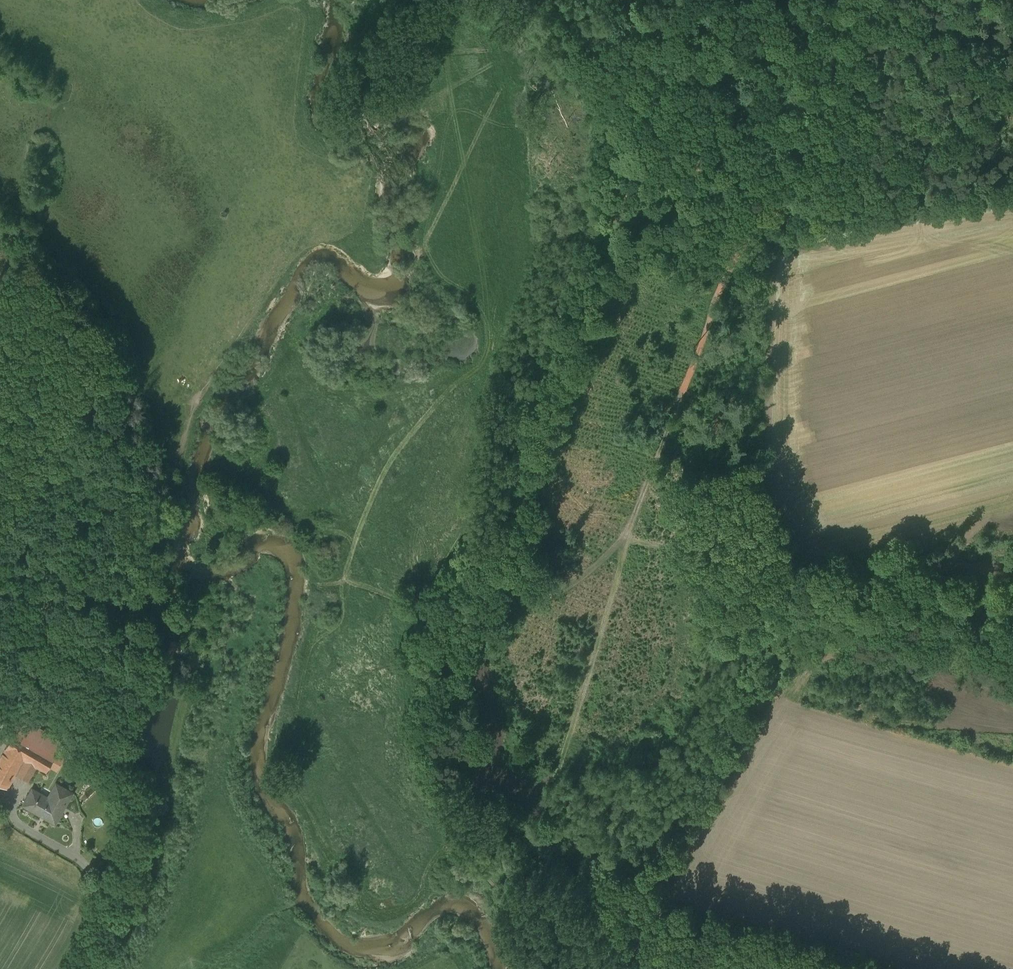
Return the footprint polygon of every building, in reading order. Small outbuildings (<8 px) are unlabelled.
[(23,717),(14,733),(55,756),(64,740),(23,717)] [(14,733),(0,758),(0,784),(8,788),(24,759),(46,771),(55,756),(14,733)] [(48,797),(33,788),(24,804),(41,814),(43,812),(48,815),(47,816),(55,821),(72,792),(56,783),(48,797)]
